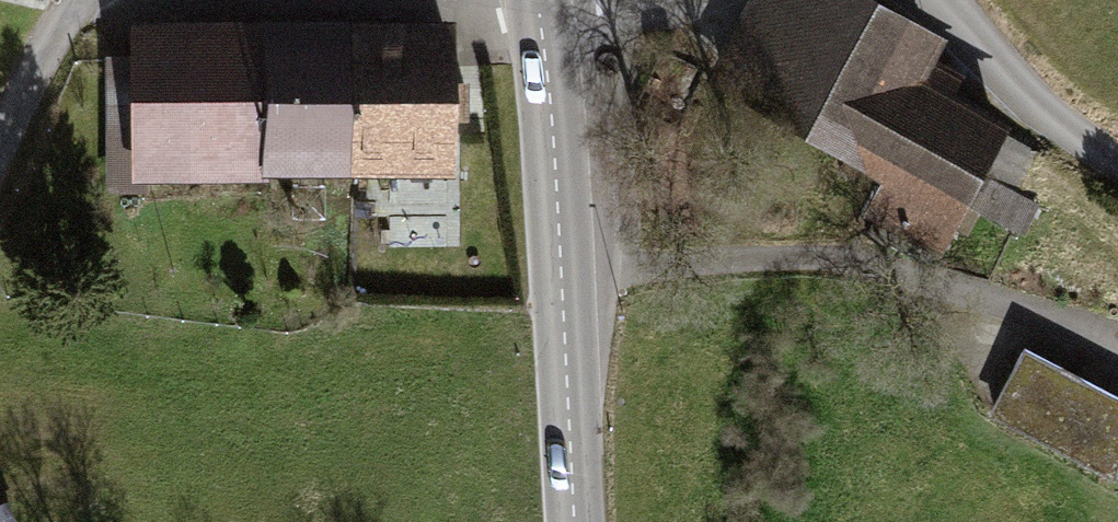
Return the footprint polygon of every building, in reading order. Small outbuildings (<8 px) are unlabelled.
[(874,0),(748,0),(747,0),(700,85),(797,138),(874,0)] [(797,138),(878,183),(860,216),(938,258),(953,230),(966,237),(980,212),(1023,236),(1040,204),(983,173),(1009,125),(952,94),(963,75),(934,59),(945,38),(875,0),(874,0),(797,138)] [(271,174),(353,174),(352,20),(132,22),(132,57),(106,57),(107,192),(149,192),(149,181),(271,180),(271,174)] [(460,20),(352,20),(353,174),(461,173),(460,20)] [(1023,348),(987,415),(1113,481),(1117,471),(1117,398),(1023,348)]
